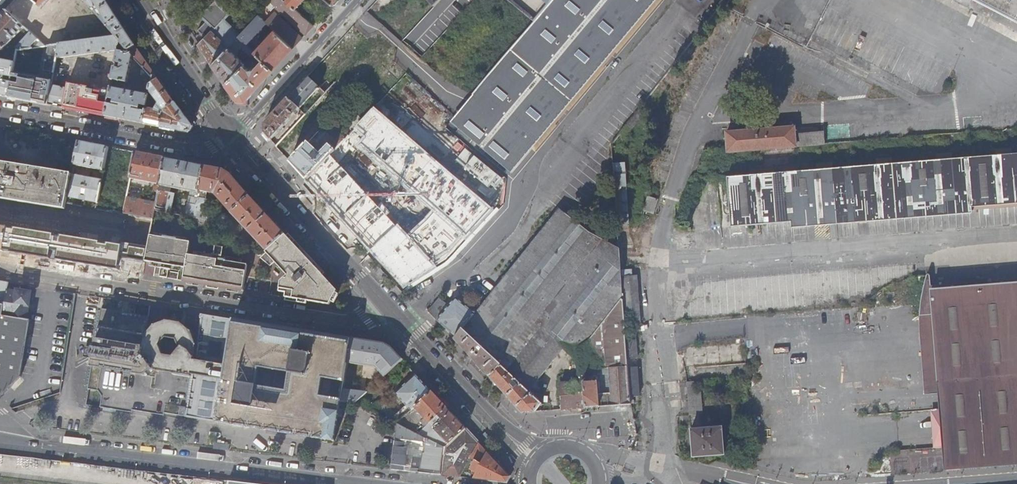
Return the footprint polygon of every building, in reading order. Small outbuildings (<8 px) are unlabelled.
[(32,0),(16,0),(6,11),(20,24),(23,22),(38,5),(32,0)] [(38,5),(54,20),(65,8),(55,0),(32,0),(38,5)] [(84,0),(75,0),(70,5),(85,23),(100,21),(101,20),(100,19),(93,10),(85,1),(84,0)] [(85,1),(93,10),(97,7),(100,10),(99,11),(101,14),(102,13),(104,15),(100,19),(101,20),(116,37),(121,42),(121,43),(128,51),(136,46),(125,29),(121,24),(106,0),(84,0),(85,1)] [(268,6),(273,11),(277,6),(307,34),(315,26),(303,16),(296,9),(286,0),(274,0),(268,6)] [(296,9),(305,0),(286,0),(296,9)] [(330,10),(334,4),(330,0),(319,0),(330,10)] [(394,0),(379,0),(379,1),(365,15),(377,26),(395,6),(401,12),(404,9),(403,9),(394,0)] [(434,8),(425,0),(411,0),(408,3),(403,9),(404,9),(407,12),(382,39),(394,51),(434,8)] [(513,6),(534,23),(554,0),(506,0),(513,6)] [(534,23),(511,51),(572,102),(601,68),(620,46),(659,0),(554,0),(534,23)] [(1016,20),(1016,0),(979,0),(1016,20)] [(208,37),(200,45),(205,53),(213,65),(229,48),(239,37),(240,35),(225,21),(224,20),(228,16),(229,17),(230,16),(215,3),(216,1),(215,1),(201,17),(202,18),(203,17),(208,21),(199,31),(203,36),(205,34),(208,37)] [(85,23),(70,5),(69,3),(65,8),(54,20),(61,27),(85,23)] [(268,6),(259,16),(267,22),(275,13),(273,11),(268,6)] [(6,11),(0,17),(0,60),(3,57),(0,54),(25,28),(20,24),(6,11)] [(303,16),(315,26),(319,21),(308,11),(303,16)] [(275,13),(267,22),(267,23),(275,30),(294,48),(303,38),(276,12),(275,13)] [(259,16),(240,35),(239,37),(244,42),(251,48),(253,46),(249,43),(267,23),(267,22),(259,16)] [(78,43),(116,37),(101,20),(100,21),(85,23),(61,27),(66,32),(78,43)] [(33,22),(26,29),(30,33),(45,48),(49,47),(59,46),(33,22)] [(373,41),(356,25),(349,33),(366,49),(373,41)] [(66,32),(61,27),(57,31),(62,35),(66,32)] [(263,60),(274,70),(294,48),(275,30),(255,52),(256,53),(259,56),(263,60)] [(17,48),(19,52),(45,48),(30,33),(17,48)] [(119,50),(121,43),(121,42),(116,37),(78,43),(61,45),(58,59),(119,50)] [(239,37),(229,48),(233,53),(240,45),(244,42),(239,37)] [(377,37),(373,41),(366,49),(359,57),(347,70),(363,85),(381,66),(394,52),(377,37)] [(251,48),(244,42),(240,45),(252,57),(256,53),(255,52),(251,48)] [(133,57),(128,51),(121,43),(119,50),(115,68),(113,81),(128,84),(133,57)] [(14,74),(9,98),(49,105),(55,73),(61,45),(49,47),(44,71),(49,72),(47,81),(42,80),(41,81),(30,78),(14,74)] [(146,60),(136,46),(128,51),(133,57),(152,79),(156,75),(146,60)] [(229,48),(213,65),(219,73),(222,78),(226,83),(245,64),(233,53),(229,48)] [(511,51),(510,52),(452,121),(513,172),(572,102),(511,51)] [(254,62),(259,56),(256,53),(252,57),(251,58),(254,62)] [(245,64),(226,83),(239,100),(246,101),(274,70),(263,60),(255,68),(250,69),(245,64)] [(9,98),(14,74),(16,64),(0,61),(0,96),(9,98)] [(318,67),(308,78),(325,94),(326,92),(335,83),(318,67)] [(335,83),(326,92),(342,107),(355,94),(363,85),(347,70),(344,73),(335,83)] [(58,74),(55,73),(49,105),(96,115),(106,117),(111,89),(112,88),(91,84),(90,90),(68,86),(68,89),(56,87),(58,74)] [(176,105),(156,75),(152,79),(153,79),(150,92),(160,104),(156,111),(150,109),(147,109),(143,125),(189,134),(193,126),(183,113),(176,105)] [(308,78),(288,99),(300,110),(303,113),(305,115),(307,113),(325,94),(308,78)] [(149,96),(111,89),(106,117),(143,125),(147,109),(149,96)] [(326,92),(325,94),(307,113),(316,122),(323,128),(342,107),(326,92)] [(300,110),(288,99),(265,125),(265,129),(265,133),(269,138),(271,141),(300,110)] [(355,113),(364,121),(373,112),(364,103),(355,113)] [(186,111),(183,113),(193,126),(196,124),(186,111)] [(297,124),(276,146),(285,156),(316,122),(307,113),(305,115),(304,117),(297,124)] [(305,115),(303,113),(295,122),(297,124),(304,117),(305,115)] [(798,126),(729,133),(730,150),(826,141),(825,130),(799,132),(798,126)] [(309,144),(291,163),(307,181),(349,137),(346,135),(343,138),(340,135),(329,148),(326,148),(322,152),(323,154),(321,155),(309,144)] [(109,148),(80,142),(75,166),(105,171),(109,148)] [(159,193),(166,159),(136,153),(132,177),(131,179),(156,184),(155,192),(159,193)] [(728,179),(732,229),(1016,205),(1016,155),(728,179)] [(157,204),(155,211),(195,220),(199,198),(200,191),(205,167),(166,159),(159,193),(157,204)] [(37,205),(44,206),(66,209),(62,233),(61,239),(58,261),(86,266),(88,254),(139,263),(140,260),(146,261),(151,236),(152,230),(112,225),(114,213),(97,210),(68,204),(69,197),(73,175),(73,174),(59,172),(57,172),(54,171),(48,170),(45,170),(0,163),(0,199),(37,205)] [(614,166),(619,236),(629,235),(624,165),(614,166)] [(226,171),(205,167),(200,191),(213,193),(212,196),(218,199),(233,214),(251,197),(232,175),(226,171)] [(98,203),(102,186),(103,181),(73,175),(69,197),(98,203)] [(266,213),(251,197),(233,214),(242,225),(240,227),(242,229),(244,227),(261,245),(257,248),(261,252),(264,248),(267,252),(286,236),(266,213)] [(155,211),(157,204),(127,198),(125,209),(124,215),(154,221),(155,211)] [(209,200),(199,198),(195,220),(206,222),(221,225),(227,219),(224,216),(207,211),(209,200)] [(659,201),(650,198),(646,212),(654,214),(659,201)] [(44,206),(37,205),(36,209),(40,210),(38,217),(51,235),(58,236),(58,238),(61,239),(62,233),(66,209),(44,206)] [(463,331),(501,366),(502,367),(537,325),(566,348),(578,357),(581,353),(624,299),(620,250),(588,233),(560,210),(476,315),(463,331)] [(228,219),(227,219),(221,225),(230,232),(236,227),(228,219)] [(151,236),(146,261),(145,262),(157,264),(158,262),(161,262),(160,265),(172,267),(173,264),(180,266),(180,268),(186,269),(184,282),(244,292),(246,277),(248,266),(242,265),(241,267),(238,266),(239,264),(218,261),(218,263),(215,262),(215,260),(199,257),(198,260),(194,259),(195,256),(189,255),(191,243),(151,236)] [(334,288),(286,236),(267,252),(261,258),(260,259),(270,267),(275,263),(288,277),(281,283),(279,297),(309,302),(310,298),(328,300),(334,288)] [(225,249),(216,247),(215,255),(213,255),(213,257),(223,258),(225,249)] [(162,269),(160,278),(179,281),(180,275),(171,273),(171,271),(162,269)] [(632,271),(624,272),(625,278),(623,278),(627,326),(641,325),(637,277),(632,277),(632,271)] [(944,447),(947,470),(1016,465),(1016,287),(1000,288),(999,285),(986,283),(964,280),(950,281),(937,282),(936,284),(931,285),(930,277),(928,273),(924,279),(922,290),(920,306),(919,316),(932,315),(940,396),(941,409),(944,447)] [(10,284),(0,282),(0,343),(8,292),(10,284)] [(18,382),(18,378),(31,295),(19,293),(19,294),(8,292),(0,343),(0,399),(18,382)] [(429,312),(437,322),(445,313),(443,310),(447,305),(440,299),(434,306),(429,312)] [(458,338),(463,331),(476,315),(464,305),(457,299),(450,307),(445,313),(437,322),(447,329),(458,338)] [(581,353),(584,378),(593,378),(598,377),(598,371),(610,370),(629,368),(628,359),(626,334),(624,299),(581,353)] [(194,377),(200,333),(192,333),(181,324),(176,316),(167,322),(155,326),(146,336),(149,317),(102,309),(102,311),(97,339),(96,348),(95,348),(93,359),(94,359),(93,367),(89,386),(89,390),(99,391),(103,397),(102,408),(104,408),(117,410),(120,411),(121,409),(124,410),(152,414),(152,412),(188,417),(194,377)] [(349,363),(352,340),(332,336),(277,328),(202,315),(200,333),(194,377),(188,417),(238,426),(336,442),(340,417),(341,409),(343,401),(344,390),(349,363)] [(932,315),(919,316),(924,397),(940,396),(932,315)] [(522,386),(530,393),(566,348),(537,325),(502,367),(519,383),(522,386)] [(475,363),(489,378),(501,366),(463,331),(458,338),(455,341),(473,360),(475,363)] [(626,334),(628,359),(637,358),(635,334),(626,334)] [(385,376),(401,360),(398,356),(391,348),(385,345),(352,340),(349,363),(377,367),(382,373),(385,376)] [(93,359),(95,348),(86,346),(84,357),(93,359)] [(487,380),(489,378),(475,363),(473,365),(487,380)] [(523,414),(535,413),(542,405),(530,393),(522,386),(520,389),(517,385),(519,383),(502,367),(501,366),(489,378),(508,398),(523,414)] [(603,408),(632,405),(629,368),(610,370),(612,394),(603,395),(603,402),(603,408)] [(629,368),(632,405),(635,404),(633,397),(639,397),(637,368),(629,368)] [(391,422),(398,426),(432,392),(418,377),(410,369),(401,378),(407,384),(396,395),(407,406),(399,414),(391,422)] [(601,377),(603,395),(612,394),(610,370),(598,371),(598,377),(601,377)] [(379,382),(385,376),(382,373),(376,379),(379,382)] [(584,384),(586,409),(603,408),(603,402),(603,395),(599,396),(598,380),(596,380),(596,383),(593,383),(593,378),(584,378),(584,384)] [(561,386),(564,411),(586,409),(584,384),(561,386)] [(701,385),(688,386),(691,419),(705,418),(701,385)] [(356,404),(367,393),(344,390),(343,401),(356,404)] [(449,445),(466,429),(462,424),(456,418),(451,413),(432,392),(398,426),(420,436),(422,432),(430,425),(433,428),(449,445)] [(935,448),(944,447),(941,409),(931,409),(932,412),(935,448)] [(462,424),(466,429),(469,426),(454,411),(451,413),(456,418),(462,424)] [(421,474),(443,476),(446,449),(426,439),(420,436),(398,426),(396,444),(424,447),(423,451),(421,474)] [(426,439),(446,449),(449,445),(433,428),(426,439)] [(446,449),(443,476),(508,483),(511,477),(495,461),(466,429),(449,445),(446,449)] [(722,429),(691,431),(693,459),(724,457),(722,429)] [(393,471),(409,473),(409,469),(407,469),(409,449),(396,448),(393,471)] [(416,474),(421,474),(423,451),(409,449),(407,469),(409,469),(409,473),(416,474)]
